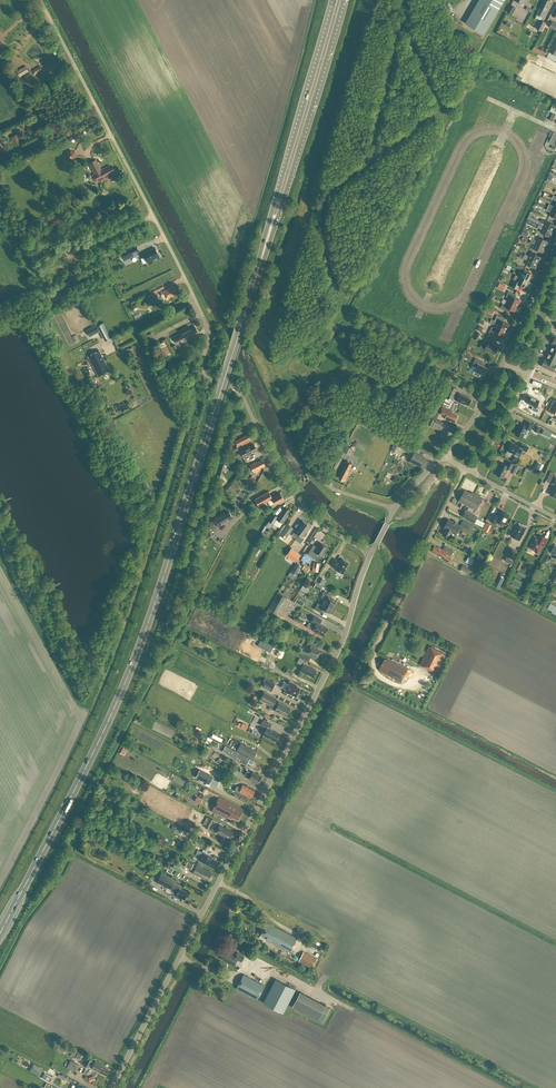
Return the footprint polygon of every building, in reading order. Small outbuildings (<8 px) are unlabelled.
[(479,0),(469,18),(488,29),(495,17),(505,0),(479,0)] [(550,1),(549,0),(545,0),(544,3),(543,2),(537,14),(543,17),(546,11),(548,7),(547,6),(550,1)] [(513,15),(516,8),(511,5),(507,12),(513,15)] [(542,31),(546,22),(541,20),(536,28),(542,31)] [(546,58),(555,62),(555,59),(555,39),(546,58)] [(544,56),(546,53),(534,47),(532,51),(544,56)] [(46,67),(50,74),(61,68),(57,61),(46,67)] [(29,72),(26,66),(17,71),(20,77),(29,72)] [(16,146),(22,143),(17,134),(11,137),(16,146)] [(71,163),(75,160),(77,156),(75,151),(70,150),(65,152),(64,157),(66,161),(71,163)] [(116,175),(115,173),(111,164),(106,167),(107,167),(101,170),(96,160),(88,164),(93,175),(92,175),(97,183),(104,180),(104,181),(116,175)] [(548,207),(547,210),(551,212),(550,215),(555,218),(555,211),(548,207)] [(60,213),(49,218),(52,226),(63,221),(60,213)] [(553,231),(555,225),(546,221),(544,225),(542,224),(543,223),(540,222),(539,224),(553,231)] [(550,237),(553,231),(539,224),(538,227),(540,228),(541,228),(542,228),(540,232),(550,237)] [(548,241),(538,236),(536,240),(535,240),(535,239),(532,238),(531,240),(545,247),(548,241)] [(543,253),(545,247),(531,240),(530,243),(533,244),(533,243),(535,244),(533,248),(543,253)] [(139,251),(136,246),(121,254),(125,261),(137,254),(136,252),(139,251)] [(147,263),(159,257),(155,247),(149,250),(142,253),(147,263)] [(538,263),(541,257),(531,252),(529,256),(527,255),(528,255),(525,253),(524,256),(538,263)] [(535,268),(538,263),(524,256),(523,258),(525,260),(526,259),(527,260),(525,264),(535,268)] [(530,276),(531,274),(524,270),(521,277),(529,281),(531,276),(530,276)] [(529,281),(521,277),(516,275),(513,280),(515,280),(512,287),(518,289),(520,285),(525,287),(526,285),(527,286),(529,281)] [(497,288),(503,290),(506,285),(500,282),(497,288)] [(176,292),(178,291),(175,287),(174,288),(172,286),(168,288),(169,289),(163,291),(167,299),(177,294),(176,292)] [(518,306),(520,300),(515,298),(517,295),(509,291),(506,296),(509,298),(508,301),(518,306)] [(149,304),(155,301),(152,294),(145,297),(149,304)] [(515,311),(518,306),(508,301),(506,304),(503,303),(501,308),(508,312),(510,309),(515,311)] [(134,313),(137,320),(144,317),(141,310),(134,313)] [(504,322),(505,319),(497,315),(495,321),(498,322),(496,325),(506,330),(509,324),(504,322)] [(89,337),(99,331),(96,325),(86,330),(89,337)] [(499,333),(504,335),(506,330),(496,325),(495,328),(492,327),(489,333),(497,336),(499,333)] [(186,337),(197,331),(195,326),(190,329),(188,326),(179,330),(181,333),(172,337),(175,342),(186,337)] [(498,347),(492,344),(493,341),(487,338),(484,344),(482,343),(480,348),(484,350),(485,349),(495,354),(498,347)] [(174,356),(165,341),(158,345),(166,360),(174,356)] [(98,376),(109,371),(99,350),(88,356),(98,376)] [(549,352),(546,359),(555,364),(555,355),(549,352)] [(481,374),(485,375),(488,369),(482,366),(483,362),(476,358),(473,365),(477,367),(475,371),(473,374),(479,377),(481,374)] [(545,359),(542,366),(553,371),(555,366),(555,364),(546,359),(545,359)] [(452,400),(457,388),(452,386),(442,406),(455,411),(458,404),(453,402),(454,401),(452,400)] [(472,399),(460,393),(456,401),(464,404),(465,403),(469,405),(470,403),(471,402),(472,401),(471,400),(472,399)] [(529,395),(526,402),(533,406),(536,407),(540,400),(529,395)] [(318,403),(312,400),(307,410),(310,411),(311,409),(314,411),(318,403)] [(457,417),(458,416),(452,413),(453,411),(443,406),(440,412),(447,416),(445,418),(455,422),(456,420),(457,419),(457,418),(457,417)] [(436,419),(432,427),(440,431),(443,426),(442,426),(444,422),(436,419)] [(531,430),(533,424),(527,421),(525,425),(521,422),(515,434),(523,437),(527,428),(531,430)] [(543,428),(536,425),(534,430),(540,434),(543,428)] [(250,439),(251,438),(249,434),(235,441),(237,445),(241,443),(242,445),(251,441),(250,439)] [(396,439),(392,448),(398,451),(402,442),(396,439)] [(526,451),(529,446),(522,443),(520,447),(518,446),(517,446),(515,445),(515,444),(511,442),(511,443),(510,443),(508,446),(509,447),(507,450),(519,456),(522,450),(526,451)] [(252,452),(256,450),(253,444),(249,446),(233,454),(235,457),(241,454),(243,458),(252,453),(252,452)] [(342,452),(350,455),(353,449),(345,446),(342,452)] [(425,468),(429,460),(424,458),(425,457),(415,452),(409,462),(415,465),(416,464),(425,468)] [(259,468),(265,465),(262,460),(256,462),(250,465),(254,472),(260,469),(259,468)] [(352,464),(345,460),(341,467),(342,467),(338,476),(340,477),(339,478),(344,480),(345,479),(346,480),(350,471),(349,471),(352,464)] [(518,467),(514,465),(514,464),(508,461),(506,465),(502,463),(496,474),(504,478),(508,469),(511,470),(511,472),(515,474),(518,467)] [(252,475),(247,478),(251,485),(256,482),(254,478),(252,475)] [(476,510),(483,498),(477,495),(471,492),(471,493),(465,490),(459,501),(476,510)] [(280,501),(283,499),(280,493),(272,498),(268,491),(255,499),(259,506),(267,501),(270,505),(274,503),(275,504),(279,502),(280,501)] [(262,512),(256,503),(250,507),(256,516),(262,512)] [(286,515),(289,510),(285,507),(282,511),(281,510),(277,517),(273,514),(268,521),(272,524),(276,519),(282,523),(287,516),(286,515)] [(478,516),(466,510),(462,517),(475,523),(483,527),(485,522),(477,518),(478,516)] [(510,514),(502,510),(499,515),(494,512),(490,520),(496,524),(498,520),(504,524),(510,514)] [(228,519),(232,517),(229,511),(225,514),(224,513),(214,519),(218,527),(229,521),(228,519)] [(296,538),(307,523),(302,520),(294,532),(292,530),(293,528),(288,524),(282,531),(280,535),(285,539),(289,533),(296,538)] [(456,534),(460,526),(450,520),(445,528),(446,529),(443,533),(449,537),(452,532),(456,534)] [(311,527),(307,523),(296,538),(295,539),(300,543),(304,538),(303,538),(311,527)] [(488,532),(491,525),(486,523),(483,529),(488,532)] [(519,540),(522,534),(523,532),(524,532),(526,527),(517,523),(511,535),(519,540)] [(545,546),(548,539),(539,534),(538,537),(534,536),(529,547),(535,550),(535,552),(538,553),(540,553),(544,545),(545,546)] [(327,547),(320,542),(316,549),(312,547),(307,554),(315,559),(318,554),(321,556),(327,547)] [(439,548),(435,546),(434,548),(433,548),(432,550),(432,551),(444,558),(443,559),(449,562),(451,557),(450,557),(453,550),(447,547),(445,550),(439,547),(439,548)] [(520,552),(511,547),(507,556),(505,560),(512,564),(515,560),(520,552)] [(342,574),(345,569),(345,568),(349,562),(341,558),(339,561),(333,558),(329,564),(335,568),(335,569),(342,574)] [(296,562),(290,572),(295,575),(296,575),(301,566),(296,562)] [(463,564),(460,570),(465,573),(468,567),(463,564)] [(330,598),(332,594),(324,590),(321,596),(324,598),(323,601),(333,607),(336,601),(330,598)] [(330,613),(333,607),(323,601),(321,605),(317,603),(314,609),(322,613),(323,610),(330,613)] [(323,636),(328,628),(319,624),(321,620),(314,616),(311,621),(315,624),(312,630),(323,636)] [(309,648),(307,652),(316,657),(320,650),(316,648),(318,645),(309,640),(306,646),(309,648)] [(437,673),(446,653),(429,645),(420,665),(437,673)] [(301,651),(298,656),(308,661),(311,656),(301,651)] [(312,677),(316,670),(305,664),(306,661),(299,657),(297,662),(302,665),(299,670),(312,677)] [(401,682),(408,669),(398,663),(399,662),(393,659),(392,660),(388,658),(386,660),(385,659),(379,670),(401,682)] [(261,686),(271,692),(275,684),(264,678),(261,686)] [(296,696),(300,688),(293,685),(294,684),(289,681),(284,691),(289,694),(289,693),(296,696)] [(286,716),(290,708),(279,702),(278,703),(275,701),(277,698),(264,691),(260,699),(270,705),(269,707),(271,705),(272,706),(272,707),(275,708),(274,710),(286,716)] [(263,735),(274,741),(279,733),(269,728),(271,725),(263,720),(260,725),(266,728),(263,735)] [(242,723),(242,724),(239,722),(237,726),(246,730),(248,726),(242,723)] [(252,758),(256,751),(240,743),(237,750),(252,758)] [(246,765),(250,759),(225,745),(222,751),(227,754),(239,760),(239,761),(246,765)] [(199,769),(195,777),(209,784),(213,776),(199,769)] [(258,783),(261,776),(252,771),(252,772),(247,770),(245,774),(250,777),(249,779),(258,783)] [(251,797),(254,791),(247,787),(243,784),(241,788),(237,785),(234,791),(240,793),(240,792),(247,795),(251,797)] [(238,820),(243,809),(219,796),(212,810),(227,818),(227,817),(231,818),(232,817),(238,820)] [(208,829),(213,819),(210,817),(210,818),(207,816),(203,824),(205,826),(205,827),(208,829)] [(229,839),(232,834),(230,833),(231,831),(219,824),(216,832),(229,839)] [(194,844),(208,851),(211,844),(184,830),(182,834),(196,841),(194,844)] [(214,868),(217,861),(212,858),(212,857),(199,850),(196,855),(200,857),(199,860),(214,868)] [(191,869),(193,864),(188,861),(185,866),(191,869)] [(207,880),(211,872),(200,867),(201,865),(197,863),(192,873),(207,880)] [(181,872),(183,869),(174,864),(172,867),(170,866),(167,871),(171,874),(174,868),(181,872)] [(184,899),(188,892),(180,888),(181,887),(173,883),(174,881),(160,874),(156,882),(172,889),(171,892),(176,894),(176,895),(184,899)] [(289,952),(296,938),(267,923),(261,934),(267,937),(266,938),(268,940),(266,944),(268,945),(270,941),(289,952)] [(241,961),(244,956),(237,952),(235,956),(226,951),(222,959),(234,965),(237,959),(241,961)] [(313,968),(317,959),(303,951),(298,960),(313,968)] [(257,999),(264,985),(243,974),(236,988),(257,999)] [(283,1013),(295,989),(275,979),(263,1002),(283,1013)] [(79,1060),(83,1054),(79,1052),(78,1053),(73,1050),(70,1055),(79,1060)] [(107,1075),(110,1069),(105,1067),(106,1066),(95,1061),(94,1062),(91,1060),(92,1060),(88,1058),(84,1065),(88,1067),(89,1064),(92,1066),(91,1068),(102,1073),(107,1075)] [(79,1065),(74,1062),(70,1069),(75,1072),(79,1065)] [(43,1074),(46,1067),(35,1063),(32,1070),(43,1074)] [(42,1077),(50,1082),(53,1077),(44,1073),(42,1077)]
